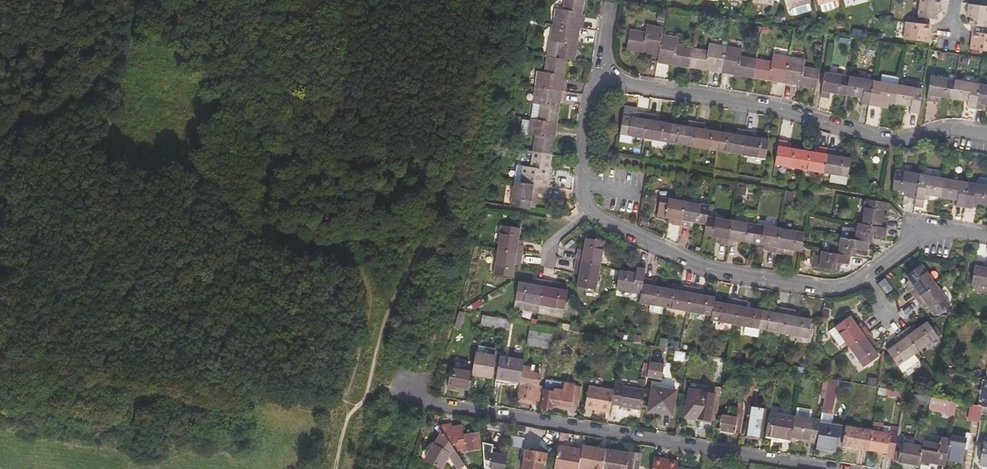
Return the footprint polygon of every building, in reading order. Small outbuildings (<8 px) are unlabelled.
[(588,0),(566,0),(565,10),(558,9),(555,25),(582,29),(588,0)] [(919,16),(938,19),(940,5),(942,6),(942,0),(921,0),(919,16)] [(986,27),(986,6),(970,3),(968,16),(971,17),(970,24),(986,27)] [(667,25),(668,16),(663,15),(661,15),(659,24),(667,25)] [(932,24),(907,21),(905,38),(929,41),(932,24)] [(577,61),(582,29),(555,25),(550,57),(569,60),(577,61)] [(665,31),(648,29),(647,36),(633,33),(629,52),(660,58),(664,35),(665,31)] [(986,51),(986,33),(973,31),(971,48),(986,51)] [(681,38),(664,35),(660,58),(659,63),(689,68),(693,48),(680,45),(681,38)] [(880,52),(881,44),(871,42),(870,50),(880,52)] [(710,51),(693,48),(689,68),(721,73),(725,46),(711,43),(710,51)] [(725,46),(721,73),(752,79),(755,59),(743,56),(744,49),(725,46)] [(806,60),(807,53),(794,50),(793,58),(806,60)] [(774,62),(755,59),(752,79),(784,84),(788,57),(775,55),(774,62)] [(564,92),(569,60),(550,57),(548,73),(541,71),(539,83),(538,84),(538,87),(564,92)] [(793,58),(788,57),(784,84),(818,89),(822,70),(806,67),(807,60),(806,60),(793,58)] [(850,77),(828,73),(823,98),(831,100),(832,94),(846,97),(850,77)] [(899,86),(901,77),(884,74),(882,83),(899,86)] [(874,81),(850,77),(846,97),(864,100),(863,105),(869,106),(874,81)] [(954,80),(932,77),(927,101),(936,103),(937,98),(951,100),(954,80)] [(979,85),(954,80),(951,100),(968,103),(968,108),(975,109),(979,85)] [(882,83),(874,81),(869,106),(879,108),(880,102),(897,105),(899,86),(882,83)] [(979,85),(975,109),(984,111),(984,106),(986,106),(986,86),(979,85)] [(924,90),(899,86),(897,105),(912,108),(911,113),(920,114),(924,90)] [(538,87),(536,97),(528,96),(527,104),(529,106),(525,120),(552,124),(555,101),(563,102),(564,92),(538,87)] [(616,135),(644,140),(647,118),(641,117),(634,116),(633,119),(629,119),(619,116),(616,135)] [(644,140),(668,144),(671,125),(652,122),(652,119),(647,118),(644,140)] [(525,120),(522,137),(530,139),(528,154),(547,157),(552,124),(525,120)] [(668,144),(692,148),(695,127),(690,126),(684,125),(684,128),(678,127),(671,125),(668,144)] [(692,148),(716,152),(719,134),(700,131),(700,128),(695,127),(692,148)] [(739,129),(737,135),(743,136),(750,137),(754,138),(755,131),(739,129)] [(716,152),(740,156),(743,136),(737,135),(731,134),(731,136),(719,134),(716,152)] [(740,156),(762,160),(765,141),(749,139),(750,137),(743,136),(740,156)] [(771,166),(801,171),(803,151),(787,149),(782,148),(783,144),(780,143),(775,142),(771,166)] [(801,171),(823,175),(826,152),(820,151),(815,150),(814,153),(809,152),(803,151),(801,171)] [(827,176),(844,179),(847,159),(835,157),(831,156),(832,153),(826,152),(823,175),(827,176)] [(528,154),(525,169),(512,168),(510,182),(543,187),(547,157),(528,154)] [(904,198),(912,199),(915,175),(892,171),(888,191),(899,193),(905,193),(904,198)] [(925,197),(941,199),(943,180),(915,175),(912,199),(919,201),(920,196),(925,197)] [(843,187),(844,179),(827,176),(826,184),(843,187)] [(686,187),(687,180),(679,179),(678,187),(684,188),(684,187),(686,187)] [(963,208),(967,184),(943,180),(941,199),(947,201),(953,202),(952,207),(963,208)] [(541,197),(543,187),(510,182),(506,208),(524,212),(524,206),(530,208),(531,196),(541,197)] [(985,207),(986,196),(986,187),(967,184),(963,208),(968,209),(969,204),(972,205),(985,207)] [(745,196),(747,188),(739,186),(737,194),(745,196)] [(793,205),(795,192),(786,191),(784,204),(793,205)] [(681,203),(657,198),(654,219),(664,220),(669,221),(669,227),(678,228),(681,203)] [(882,204),(862,200),(858,225),(882,230),(884,221),(882,221),(879,220),(880,215),(882,204)] [(705,207),(681,203),(678,228),(685,229),(686,224),(702,227),(704,218),(705,207)] [(728,222),(704,218),(702,227),(700,237),(710,239),(716,240),(715,246),(724,247),(728,222)] [(755,226),(728,222),(724,247),(731,249),(732,243),(752,246),(755,226)] [(880,239),(882,230),(858,225),(853,224),(852,230),(846,229),(843,240),(865,245),(867,245),(868,237),(880,239)] [(779,230),(755,226),(752,246),(757,247),(763,248),(763,254),(775,256),(779,230)] [(515,230),(496,227),(493,252),(517,256),(518,248),(513,246),(513,243),(515,230)] [(779,230),(775,256),(788,258),(789,252),(796,253),(800,234),(779,230)] [(836,239),(835,244),(829,243),(827,254),(845,258),(849,259),(850,251),(863,253),(865,245),(843,240),(836,239)] [(579,257),(574,256),(572,264),(597,268),(601,243),(582,240),(580,254),(579,257)] [(517,264),(521,265),(525,242),(521,241),(517,264)] [(516,264),(517,256),(493,252),(489,277),(508,279),(509,268),(510,264),(516,264)] [(845,258),(827,254),(817,252),(816,258),(809,257),(808,268),(830,272),(832,265),(844,267),(845,258)] [(979,263),(972,262),(968,286),(986,290),(986,269),(979,267),(979,263)] [(597,268),(572,264),(571,273),(576,274),(575,278),(574,289),(593,292),(597,268)] [(641,267),(632,265),(631,275),(616,272),(612,292),(637,296),(639,281),(641,267)] [(907,294),(912,301),(933,285),(918,265),(902,277),(908,286),(911,290),(907,294)] [(539,283),(530,281),(529,287),(524,287),(513,284),(510,303),(535,308),(539,283)] [(648,283),(639,281),(637,296),(635,305),(647,307),(645,315),(659,317),(660,309),(663,290),(651,288),(647,288),(648,283)] [(548,285),(539,283),(535,308),(560,312),(564,293),(552,291),(547,290),(548,285)] [(912,301),(917,308),(922,305),(925,309),(931,317),(948,305),(933,285),(912,301)] [(673,292),(663,290),(660,309),(684,313),(687,289),(679,288),(678,292),(673,292)] [(695,290),(687,289),(684,313),(708,317),(711,303),(711,298),(699,296),(695,295),(695,290)] [(470,310),(483,303),(480,299),(468,306),(470,310)] [(728,301),(727,306),(722,305),(711,303),(708,317),(708,322),(733,326),(736,302),(728,301)] [(744,303),(736,302),(733,326),(759,331),(761,311),(748,309),(743,308),(744,303)] [(784,309),(775,308),(774,314),(768,313),(761,311),(759,331),(779,334),(784,309)] [(792,311),(784,309),(779,334),(804,339),(807,319),(796,317),(791,317),(792,311)] [(459,313),(455,326),(460,328),(464,314),(459,313)] [(507,320),(483,316),(481,325),(505,330),(507,320)] [(845,348),(865,333),(860,327),(855,329),(852,325),(846,317),(831,328),(841,343),(845,348)] [(579,333),(580,327),(563,323),(562,329),(579,333)] [(910,332),(906,328),(900,332),(915,352),(935,338),(924,323),(913,330),(910,332)] [(551,349),(555,329),(531,324),(528,345),(551,349)] [(841,343),(831,328),(826,332),(836,347),(841,343)] [(627,340),(628,334),(617,331),(616,338),(627,340)] [(915,352),(900,332),(893,337),(897,343),(892,346),(883,352),(895,367),(911,355),(915,352)] [(845,348),(859,368),(875,357),(868,348),(865,343),(869,340),(865,333),(845,348)] [(641,343),(643,336),(634,335),(633,342),(641,343)] [(888,340),(892,346),(897,343),(893,337),(888,340)] [(472,371),(472,373),(490,376),(495,350),(485,348),(484,354),(476,352),(472,371)] [(916,362),(911,355),(895,367),(899,373),(916,362)] [(500,356),(496,377),(521,382),(523,370),(525,360),(500,356)] [(725,378),(729,360),(714,358),(713,365),(719,366),(721,366),(719,377),(725,378)] [(775,367),(777,359),(769,358),(768,366),(775,367)] [(666,364),(651,361),(651,362),(649,374),(648,375),(664,379),(666,364)] [(448,385),(469,389),(472,373),(472,371),(451,367),(448,385)] [(521,382),(517,400),(525,402),(526,399),(536,400),(541,401),(545,378),(546,375),(523,370),(521,382)] [(745,406),(740,433),(761,437),(766,410),(751,407),(755,386),(758,387),(760,373),(752,371),(745,406)] [(876,386),(878,378),(869,377),(867,385),(876,386)] [(572,405),(576,384),(545,378),(541,401),(540,404),(542,405),(552,406),(553,402),(572,405)] [(832,413),(838,380),(829,378),(822,411),(832,413)] [(887,386),(888,382),(881,381),(880,388),(897,391),(898,388),(887,386)] [(572,405),(578,406),(583,385),(576,384),(572,405)] [(693,384),(692,391),(716,396),(717,388),(693,384)] [(618,406),(642,410),(646,391),(614,385),(613,391),(610,404),(618,405),(618,406)] [(609,412),(610,404),(613,391),(588,386),(585,407),(609,412)] [(677,392),(653,387),(648,410),(672,415),(677,392)] [(718,414),(723,389),(717,388),(716,396),(692,391),(687,417),(716,423),(718,414)] [(919,402),(920,396),(905,393),(904,399),(919,402)] [(957,402),(930,398),(928,412),(946,416),(946,415),(954,417),(957,402)] [(720,430),(740,433),(745,406),(740,405),(738,418),(735,417),(736,412),(726,410),(725,416),(722,415),(720,430)] [(983,407),(972,405),(970,420),(980,422),(982,412),(983,407)] [(766,435),(791,440),(792,436),(795,419),(770,413),(766,435)] [(809,441),(816,443),(818,432),(820,422),(821,420),(796,415),(795,419),(792,436),(801,437),(809,439),(809,441)] [(839,436),(844,437),(846,426),(820,422),(818,432),(819,432),(817,447),(836,450),(839,436)] [(451,426),(439,427),(442,433),(450,444),(459,443),(460,453),(479,450),(476,434),(464,436),(462,427),(452,428),(451,426)] [(868,449),(872,431),(846,426),(844,437),(842,444),(868,449)] [(893,459),(898,429),(888,427),(887,433),(872,431),(868,449),(884,452),(883,457),(893,459)] [(951,432),(950,438),(947,456),(962,458),(965,445),(969,446),(971,435),(951,432)] [(442,433),(435,445),(434,445),(426,458),(441,467),(447,457),(457,468),(467,468),(450,444),(442,433)] [(582,436),(578,435),(576,448),(574,458),(577,459),(578,459),(581,445),(582,436)] [(940,442),(923,439),(919,464),(927,465),(928,462),(945,465),(947,456),(950,438),(941,436),(940,442)] [(919,464),(923,439),(916,438),(915,446),(901,443),(898,461),(918,464),(919,464)] [(480,443),(483,465),(490,466),(489,468),(503,468),(506,453),(496,451),(496,448),(496,447),(495,446),(493,445),(491,445),(480,443)] [(552,468),(575,468),(577,459),(574,458),(576,448),(556,445),(552,468)] [(604,449),(581,445),(578,459),(577,467),(586,468),(601,468),(604,449)] [(523,449),(520,468),(542,468),(545,453),(523,449)] [(628,454),(604,449),(601,468),(625,468),(628,454)] [(638,459),(632,458),(633,455),(628,454),(625,468),(637,468),(638,459)] [(676,466),(677,462),(652,458),(650,468),(676,468),(676,466)]
